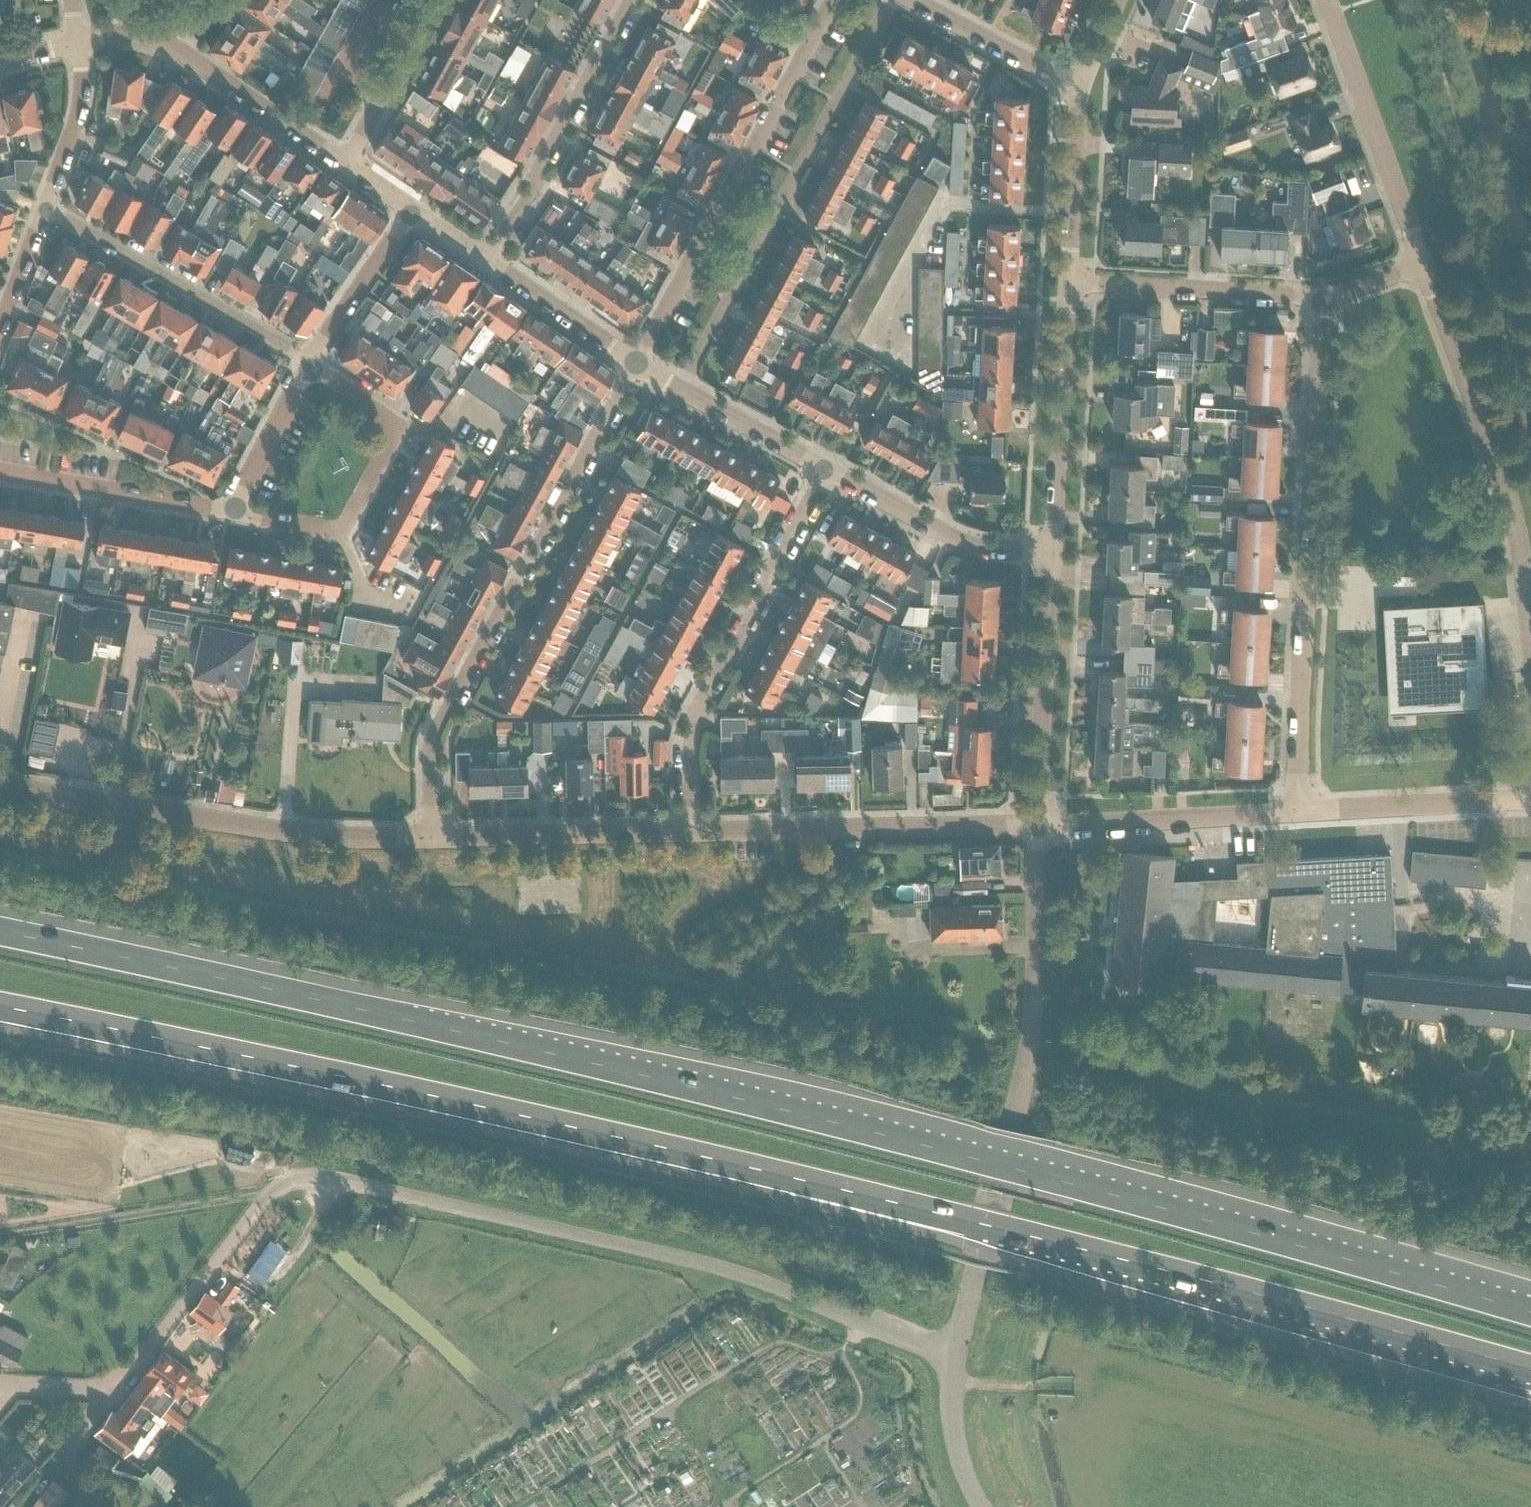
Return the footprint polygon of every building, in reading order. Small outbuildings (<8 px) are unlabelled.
[(286,0),(243,0),(242,2),(272,22),(280,9),(303,26),(310,16),(286,0)] [(310,16),(315,9),(305,2),(303,0),(286,0),(310,16)] [(360,14),(367,2),(364,0),(340,0),(339,2),(360,14)] [(459,5),(487,20),(498,0),(462,0),(459,5)] [(600,24),(613,0),(578,0),(573,9),(600,24)] [(682,28),(698,0),(663,0),(659,6),(665,9),(661,17),(682,28)] [(732,0),(713,0),(733,20),(742,10),(732,0)] [(805,11),(816,0),(793,0),(805,11)] [(1051,0),(1039,0),(1034,11),(1023,6),(1020,14),(1060,31),(1070,8),(1051,0)] [(1151,19),(1172,28),(1173,25),(1186,31),(1199,2),(1213,9),(1217,0),(1160,0),(1151,19)] [(1286,0),(1261,9),(1248,14),(1256,38),(1225,49),(1228,57),(1221,59),(1222,72),(1239,66),(1275,53),(1271,42),(1284,37),(1281,29),(1294,24),(1286,0)] [(1286,0),(1285,0),(1258,0),(1261,9),(1286,0)] [(332,14),(353,26),(360,14),(339,2),(332,14)] [(459,5),(438,44),(466,59),(486,70),(494,75),(503,58),(488,50),(484,58),(470,51),(479,34),(487,20),(459,5)] [(225,27),(279,64),(284,56),(260,39),(268,26),(239,6),(225,27)] [(800,30),(807,18),(797,13),(790,24),(800,30)] [(326,27),(346,38),(353,26),(332,14),(326,27)] [(654,30),(648,27),(629,61),(672,85),(683,92),(683,90),(687,83),(676,77),(677,77),(661,68),(679,34),(658,23),(654,30)] [(291,88),(298,76),(279,64),(225,27),(211,48),(240,68),(249,56),(280,78),(272,90),(284,98),(291,88)] [(319,39),(339,50),(346,38),(326,27),(319,39)] [(767,28),(753,54),(780,69),(790,51),(784,48),(788,40),(767,28)] [(728,32),(725,39),(743,48),(746,42),(728,32)] [(913,74),(913,75),(929,46),(907,34),(892,63),(903,69),(898,77),(909,81),(913,74)] [(312,51),(333,63),(339,50),(319,39),(312,51)] [(743,48),(725,39),(719,48),(737,58),(743,48)] [(438,44),(427,64),(416,84),(444,99),(451,87),(467,95),(475,81),(459,72),(466,59),(438,44)] [(524,63),(531,52),(517,44),(510,56),(524,63)] [(929,46),(913,75),(924,81),(920,88),(930,94),(935,86),(950,58),(929,46)] [(1221,62),(1193,50),(1183,73),(1212,85),(1221,62)] [(305,63),(326,75),(333,63),(312,51),(305,63)] [(1275,53),(1239,66),(1245,83),(1271,73),(1279,95),(1315,82),(1305,55),(1279,64),(1275,53)] [(780,69),(753,54),(739,79),(760,91),(764,83),(770,87),(780,69)] [(523,101),(550,116),(575,70),(548,55),(523,101)] [(941,99),(951,104),(954,97),(957,98),(972,70),(950,58),(935,86),(946,92),(941,99)] [(1181,69),(1160,60),(1153,76),(1155,77),(1151,87),(1134,86),(1133,90),(1131,92),(1130,95),(1130,98),(1130,101),(1133,104),(1132,122),(1178,124),(1180,101),(1175,101),(1175,88),(1174,88),(1174,85),(1181,69)] [(668,92),(672,85),(629,61),(610,97),(668,128),(672,120),(657,113),(658,112),(641,103),(652,84),(668,92)] [(305,63),(301,71),(298,76),(319,87),(326,75),(305,63)] [(135,102),(143,108),(154,81),(142,76),(143,71),(116,67),(113,87),(110,87),(106,115),(120,117),(122,100),(135,102)] [(486,70),(478,85),(486,89),(494,75),(486,70)] [(298,76),(291,88),(312,100),(319,87),(298,76)] [(154,81),(143,108),(161,121),(147,142),(155,148),(170,127),(169,126),(191,95),(170,80),(165,86),(154,81)] [(508,92),(494,84),(488,96),(502,104),(508,92)] [(672,85),(668,92),(682,100),(687,92),(683,90),(683,92),(672,85)] [(736,85),(722,111),(749,126),(759,108),(753,104),(757,97),(736,85)] [(895,92),(887,88),(880,99),(889,104),(895,92)] [(41,147),(43,139),(35,107),(42,106),(38,91),(32,92),(31,90),(6,96),(14,130),(27,127),(33,149),(41,147)] [(408,103),(408,102),(431,118),(438,107),(414,91),(414,90),(413,90),(407,102),(408,103)] [(700,99),(712,106),(716,99),(703,92),(700,99)] [(904,97),(895,92),(889,104),(897,109),(904,97)] [(189,152),(200,136),(200,135),(216,112),(195,97),(174,127),(191,138),(187,143),(186,142),(176,156),(165,174),(172,179),(189,153),(189,152)] [(668,128),(610,97),(600,115),(627,129),(632,119),(649,128),(663,136),(668,128)] [(912,101),(904,97),(897,109),(905,113),(912,101)] [(993,122),(993,123),(1026,125),(1027,100),(995,98),(994,111),(986,110),(986,122),(993,122)] [(707,115),(712,106),(700,99),(694,108),(707,115)] [(526,160),(550,116),(523,101),(499,145),(526,160)] [(920,106),(912,101),(905,113),(913,117),(920,106)] [(855,121),(891,140),(897,130),(882,123),(887,113),(866,102),(855,121)] [(204,138),(200,136),(189,152),(189,153),(197,158),(206,144),(209,146),(215,138),(228,147),(247,119),(226,104),(207,132),(207,133),(204,138)] [(928,110),(920,106),(913,117),(922,122),(928,110)] [(14,149),(11,135),(6,136),(5,131),(10,130),(7,117),(3,118),(0,108),(0,152),(14,149)] [(936,115),(928,110),(922,122),(930,126),(936,115)] [(749,126),(722,111),(708,136),(729,148),(733,140),(739,143),(749,126)] [(442,129),(451,135),(462,121),(453,114),(442,129)] [(614,153),(627,129),(600,115),(591,131),(597,134),(593,142),(614,153)] [(1324,151),(1338,146),(1330,123),(1316,128),(1311,115),(1295,120),(1300,134),(1298,135),(1307,159),(1325,153),(1324,151)] [(272,136),(251,121),(232,150),(229,155),(225,153),(209,177),(221,185),(241,156),(253,164),(272,136)] [(886,150),(891,140),(855,121),(845,140),(866,151),(871,142),(886,150)] [(952,121),(951,139),(966,140),(967,122),(952,121)] [(992,148),(992,147),(1024,149),(1026,125),(993,123),(993,135),(984,135),(984,147),(992,148)] [(426,150),(417,143),(391,125),(373,150),(410,176),(427,150),(426,150)] [(1252,145),(1246,128),(1219,137),(1225,154),(1252,145)] [(899,144),(911,151),(915,143),(902,136),(899,144)] [(257,167),(277,181),(281,175),(281,174),(296,152),(276,139),(257,167)] [(951,139),(950,158),(965,159),(966,140),(951,139)] [(861,160),(866,151),(845,140),(835,158),(871,178),(876,168),(861,160)] [(128,167),(135,154),(132,153),(132,152),(107,142),(101,156),(128,167)] [(705,142),(691,167),(718,182),(727,164),(721,161),(726,154),(705,142)] [(1160,143),(1159,158),(1154,158),(1154,157),(1130,156),(1128,193),(1152,194),(1153,167),(1158,168),(1158,174),(1190,176),(1192,145),(1160,143)] [(907,158),(911,151),(899,144),(895,151),(907,158)] [(498,153),(486,145),(478,155),(509,176),(518,164),(498,153)] [(1023,173),(1024,149),(992,147),(992,148),(991,160),(983,159),(982,171),(991,171),(990,171),(1023,173)] [(579,152),(562,184),(589,199),(611,159),(590,148),(586,155),(579,152)] [(672,148),(668,155),(681,162),(685,156),(672,148)] [(636,165),(642,157),(630,149),(624,158),(636,165)] [(428,188),(446,163),(427,150),(410,176),(428,188)] [(136,155),(135,154),(128,167),(128,168),(148,181),(156,168),(136,155)] [(949,164),(932,154),(923,171),(940,180),(949,164)] [(281,175),(277,181),(267,194),(276,201),(289,182),(304,193),(320,169),(299,155),(284,177),(281,175)] [(681,162),(668,155),(663,165),(675,171),(681,162)] [(16,180),(22,180),(29,180),(37,159),(16,158),(16,173),(16,180)] [(865,187),(871,178),(835,158),(825,177),(846,188),(851,179),(865,187)] [(964,177),(964,170),(965,159),(950,158),(949,176),(964,177)] [(447,201),(464,175),(446,163),(428,188),(447,201)] [(718,182),(691,167),(677,193),(698,204),(702,197),(708,200),(718,182)] [(116,188),(124,174),(114,168),(106,182),(92,174),(76,202),(98,215),(114,187),(116,188)] [(126,171),(124,174),(116,188),(111,195),(115,197),(104,218),(126,231),(144,200),(132,193),(135,189),(137,185),(131,182),(134,176),(126,171)] [(308,194),(300,205),(307,209),(312,202),(326,212),(329,208),(344,185),(323,171),(308,194)] [(1023,173),(990,171),(990,183),(982,183),(981,195),(989,196),(1021,198),(1023,173)] [(16,173),(0,177),(0,188),(19,188),(22,180),(16,180),(16,173)] [(646,179),(634,173),(628,183),(641,190),(646,179)] [(882,174),(879,181),(890,188),(897,192),(901,184),(882,174)] [(501,200),(464,175),(447,201),(483,226),(501,200)] [(963,195),(964,177),(949,176),(948,195),(963,195)] [(841,198),(846,188),(825,177),(815,196),(851,215),(856,206),(841,198)] [(912,187),(934,199),(939,189),(917,177),(912,187)] [(266,195),(245,181),(238,192),(258,206),(266,195)] [(890,188),(879,181),(875,189),(886,195),(890,188)] [(1276,228),(1255,227),(1253,260),(1285,262),(1287,229),(1292,230),(1292,233),(1306,234),(1308,182),(1289,181),(1287,203),(1273,202),(1272,216),(1277,217),(1276,228)] [(179,184),(174,193),(168,203),(164,201),(159,209),(148,203),(131,233),(156,248),(184,199),(189,190),(179,184)] [(215,209),(221,199),(226,190),(217,186),(191,231),(179,224),(163,252),(179,261),(180,259),(185,261),(215,209)] [(906,197),(928,209),(934,199),(912,187),(906,197)] [(8,235),(13,221),(13,220),(18,206),(13,204),(19,188),(0,188),(0,232),(8,235)] [(349,189),(331,215),(335,218),(340,221),(338,225),(349,233),(351,229),(369,202),(349,189)] [(1358,211),(1362,210),(1360,204),(1341,211),(1340,207),(1348,204),(1343,192),(1321,200),(1330,225),(1333,223),(1341,244),(1367,234),(1358,211)] [(1253,260),(1255,227),(1234,226),(1235,194),(1211,193),(1209,225),(1222,226),(1220,258),(1253,260)] [(282,205),(267,195),(258,209),(273,219),(282,205)] [(627,215),(592,196),(585,208),(620,228),(627,215)] [(845,225),(851,215),(815,196),(804,215),(825,226),(830,217),(845,225)] [(901,207),(923,219),(928,209),(906,197),(901,207)] [(673,199),(659,224),(687,239),(696,221),(690,218),(694,210),(673,199)] [(1151,199),(1151,209),(1163,210),(1163,199),(1151,199)] [(551,208),(561,214),(565,207),(556,201),(551,208)] [(369,202),(351,229),(363,237),(345,264),(351,268),(370,242),(388,215),(369,202)] [(642,205),(638,212),(650,219),(653,212),(642,205)] [(558,213),(550,207),(542,219),(551,224),(558,213)] [(895,216),(917,228),(923,219),(901,207),(895,216)] [(224,214),(215,209),(185,261),(189,264),(188,266),(204,275),(220,248),(208,241),(224,214)] [(687,239),(659,224),(659,225),(649,220),(650,219),(638,212),(632,222),(644,228),(635,244),(651,253),(667,261),(671,254),(677,257),(687,239)] [(858,219),(870,226),(874,218),(862,212),(858,219)] [(276,224),(262,215),(252,231),(267,240),(276,224)] [(290,215),(282,226),(290,231),(297,220),(290,215)] [(1205,217),(1188,216),(1188,217),(1161,215),(1160,223),(1126,221),(1125,248),(1145,249),(1144,253),(1156,254),(1157,250),(1159,250),(1160,234),(1187,236),(1186,243),(1204,244),(1205,217)] [(890,226),(912,238),(917,228),(895,216),(890,226)] [(866,234),(870,226),(858,219),(854,227),(866,234)] [(307,242),(314,247),(329,224),(327,223),(322,220),(314,232),(307,242)] [(541,265),(559,277),(593,228),(585,223),(571,243),(574,246),(572,249),(558,240),(541,265)] [(986,249),(1018,251),(1020,226),(987,224),(987,237),(978,236),(978,249),(986,249)] [(525,255),(541,265),(558,240),(536,225),(523,244),(529,249),(525,255)] [(885,236),(906,248),(912,238),(890,226),(885,236)] [(559,277),(577,290),(595,302),(630,252),(622,247),(607,268),(611,271),(609,274),(580,254),(582,251),(587,254),(595,244),(594,243),(601,233),(593,228),(559,277)] [(946,247),(960,247),(960,232),(946,231),(946,247)] [(0,232),(0,254),(1,254),(8,235),(0,232)] [(783,253),(819,273),(824,263),(810,256),(815,246),(794,234),(783,253)] [(879,246),(901,258),(906,248),(885,236),(879,246)] [(279,251),(268,245),(258,263),(250,276),(233,266),(245,245),(231,237),(214,267),(227,275),(221,285),(248,301),(259,281),(267,267),(270,269),(279,251)] [(392,282),(402,289),(432,246),(421,238),(402,265),(403,266),(392,282)] [(285,239),(279,251),(270,269),(276,273),(268,286),(269,286),(258,306),(281,320),(297,290),(286,283),(295,267),(287,263),(296,245),(285,239)] [(42,315),(53,321),(56,314),(57,315),(75,285),(72,284),(88,257),(65,244),(50,271),(61,278),(45,306),(47,307),(42,315)] [(432,246),(402,289),(411,295),(422,279),(429,285),(448,257),(432,246)] [(874,256),(896,268),(901,258),(879,246),(874,256)] [(958,272),(960,247),(946,247),(945,272),(958,272)] [(1017,275),(1018,251),(986,249),(985,261),(976,261),(976,273),(984,273),(1017,275)] [(315,262),(327,271),(334,261),(322,252),(315,262)] [(653,304),(631,289),(617,279),(619,276),(623,279),(638,257),(630,252),(595,302),(628,325),(633,319),(639,323),(653,304)] [(814,282),(819,273),(783,253),(773,272),(794,284),(799,275),(814,282)] [(868,266),(890,278),(896,268),(874,256),(868,266)] [(100,299),(115,272),(93,260),(78,287),(93,295),(73,330),(82,335),(102,300),(100,299)] [(419,301),(412,310),(408,316),(425,328),(436,313),(450,322),(455,315),(454,315),(479,278),(453,260),(428,296),(429,297),(425,303),(419,301)] [(863,276),(885,288),(890,278),(868,266),(863,276)] [(826,276),(839,284),(843,276),(830,268),(826,276)] [(919,280),(943,280),(944,269),(919,268),(919,280)] [(789,293),(794,284),(773,272),(763,291),(799,310),(804,301),(789,293)] [(958,286),(958,272),(945,272),(944,285),(958,286)] [(1015,300),(1017,275),(984,273),(984,285),(975,285),(975,296),(983,297),(983,298),(1015,300)] [(111,334),(139,286),(121,276),(105,304),(114,309),(102,329),(98,327),(91,341),(104,348),(112,334),(111,334)] [(834,291),(839,284),(826,276),(823,284),(834,291)] [(857,286),(879,298),(885,288),(863,276),(857,286)] [(307,334),(324,309),(310,299),(318,287),(306,279),(299,291),(302,294),(284,321),(307,334)] [(919,291),(943,291),(943,280),(919,280),(919,291)] [(465,352),(504,295),(483,281),(465,308),(479,317),(472,329),(466,325),(453,344),(465,352)] [(103,350),(108,352),(108,351),(112,353),(131,319),(140,324),(157,296),(139,286),(111,334),(112,334),(104,348),(103,350)] [(852,296),(874,308),(879,298),(857,286),(852,296)] [(392,306),(399,296),(393,291),(385,302),(392,306)] [(794,320),(799,310),(763,291),(753,310),(774,321),(779,312),(794,320)] [(919,303),(943,303),(943,291),(919,291),(919,303)] [(525,309),(504,295),(465,352),(465,353),(463,356),(469,361),(492,327),(506,336),(525,309)] [(408,316),(412,310),(397,300),(400,296),(399,296),(392,306),(408,316)] [(846,306),(868,318),(874,308),(852,296),(846,306)] [(143,370),(179,309),(161,299),(145,327),(154,332),(142,352),(134,366),(143,370)] [(357,369),(388,322),(380,316),(386,308),(377,302),(339,357),(357,369)] [(919,315),(943,315),(943,303),(919,303),(919,315)] [(806,314),(818,321),(822,313),(810,306),(806,314)] [(841,316),(863,328),(868,318),(846,306),(841,316)] [(70,314),(62,308),(55,319),(64,324),(70,314)] [(196,319),(179,309),(143,370),(152,375),(160,362),(171,342),(180,347),(196,319)] [(769,330),(774,321),(753,310),(743,328),(778,348),(784,338),(769,330)] [(514,353),(525,361),(549,326),(528,312),(512,335),(522,342),(514,353)] [(1159,338),(1160,319),(1148,318),(1148,314),(1121,313),(1119,349),(1146,351),(1147,337),(1159,338)] [(395,356),(404,343),(393,335),(403,320),(394,314),(388,322),(357,369),(378,383),(396,357),(395,356)] [(814,329),(818,321),(806,314),(802,322),(814,329)] [(53,321),(42,315),(41,315),(35,328),(55,337),(61,325),(53,321)] [(919,326),(943,326),(943,315),(919,315),(919,326)] [(836,325),(857,337),(863,328),(841,316),(836,325)] [(982,344),(982,351),(1012,353),(1014,328),(1004,327),(1005,317),(984,316),(983,326),(970,326),(969,343),(982,344)] [(184,393),(219,332),(201,322),(185,350),(194,355),(175,388),(180,391),(184,393)] [(857,337),(836,325),(830,335),(852,347),(857,337)] [(549,326),(525,361),(532,365),(539,354),(554,364),(570,340),(549,326)] [(919,338),(942,338),(943,326),(919,326),(919,338)] [(778,348),(743,328),(732,347),(754,358),(759,349),(773,357),(778,348)] [(1251,341),(1249,363),(1282,365),(1284,332),(1251,330),(1251,331),(1237,330),(1237,341),(1251,341)] [(184,393),(202,403),(204,403),(210,392),(200,386),(200,385),(212,365),(220,370),(236,342),(219,332),(184,393)] [(348,336),(342,333),(335,343),(340,347),(348,336)] [(425,364),(442,341),(443,339),(433,333),(430,337),(426,343),(421,340),(413,353),(404,347),(406,344),(404,343),(395,356),(396,357),(378,383),(396,395),(420,360),(423,363),(425,364)] [(1210,358),(1211,335),(1198,334),(1197,357),(1210,358)] [(960,336),(947,335),(947,349),(960,349),(960,336)] [(919,349),(942,349),(942,338),(919,338),(919,349)] [(31,397),(52,354),(23,340),(17,353),(25,357),(23,359),(19,358),(12,373),(15,375),(9,387),(31,397)] [(68,345),(59,340),(52,354),(31,397),(53,408),(59,395),(61,396),(69,380),(54,374),(61,358),(68,345)] [(560,408),(572,392),(571,391),(595,357),(574,343),(558,366),(572,376),(565,387),(563,386),(552,403),(560,408)] [(218,396),(212,407),(224,414),(258,355),(241,345),(225,372),(233,377),(222,398),(218,396)] [(789,353),(801,360),(805,352),(793,345),(789,353)] [(769,366),(754,358),(732,347),(722,366),(743,378),(748,368),(763,376),(763,377),(773,382),(768,390),(780,398),(789,382),(766,370),(769,366)] [(919,361),(942,361),(942,349),(919,349),(919,361)] [(86,423),(118,356),(112,353),(108,351),(108,352),(98,373),(91,390),(77,383),(64,413),(86,423)] [(960,351),(947,351),(947,364),(960,365),(960,351)] [(975,351),(974,376),(1011,377),(1012,353),(982,351),(975,351)] [(1194,353),(1158,351),(1157,371),(1138,369),(1138,375),(1193,378),(1194,353)] [(797,367),(801,360),(789,353),(785,360),(797,367)] [(847,368),(851,359),(839,353),(835,360),(847,368)] [(242,423),(248,412),(239,408),(251,388),(260,393),(276,365),(258,355),(224,414),(242,423)] [(118,356),(86,423),(109,434),(123,404),(108,398),(125,361),(118,357),(118,356)] [(571,391),(572,392),(577,396),(585,385),(601,397),(615,371),(595,357),(571,391)] [(919,372),(942,372),(942,361),(919,361),(919,372)] [(493,362),(486,373),(488,374),(501,384),(507,387),(510,383),(509,383),(513,377),(493,362)] [(1282,365),(1249,363),(1248,384),(1234,383),(1234,394),(1248,395),(1248,396),(1280,398),(1282,365)] [(410,405),(430,418),(445,397),(444,397),(450,388),(438,379),(445,370),(438,365),(410,405)] [(486,373),(474,365),(461,384),(474,394),(488,374),(486,373)] [(788,402),(807,412),(819,391),(820,392),(827,377),(817,372),(809,386),(799,381),(788,402)] [(942,372),(919,372),(919,383),(941,395),(942,372)] [(142,373),(136,386),(146,390),(152,378),(142,373)] [(501,384),(488,374),(474,394),(488,403),(501,384)] [(873,391),(880,379),(871,374),(865,386),(873,391)] [(973,400),(1009,402),(1011,377),(974,376),(973,389),(942,387),(942,398),(973,400)] [(531,402),(537,394),(514,378),(509,386),(531,402)] [(819,391),(807,412),(826,423),(845,387),(836,382),(828,396),(820,392),(819,391)] [(1136,383),(1135,395),(1116,394),(1115,409),(1113,411),(1113,416),(1115,419),(1114,425),(1144,426),(1144,425),(1149,425),(1158,418),(1158,413),(1173,414),(1175,385),(1136,383)] [(507,387),(501,384),(488,403),(502,412),(515,393),(507,387)] [(169,385),(162,396),(174,402),(180,391),(175,388),(169,385)] [(855,392),(845,387),(826,423),(845,433),(856,412),(847,407),(855,392)] [(529,402),(515,393),(502,412),(516,421),(529,402)] [(554,406),(537,394),(531,402),(541,408),(550,413),(554,406)] [(912,408),(919,412),(926,400),(919,396),(912,408)] [(139,448),(152,421),(139,415),(145,402),(137,398),(118,438),(139,448)] [(927,417),(934,404),(926,400),(919,412),(927,417)] [(963,401),(943,400),(942,417),(962,418),(963,401)] [(1008,427),(1009,402),(973,400),(972,411),(978,411),(977,425),(1008,427)] [(535,419),(541,408),(531,402),(524,413),(518,424),(530,430),(536,419),(535,419)] [(224,414),(212,407),(204,403),(202,403),(199,409),(206,413),(195,438),(183,433),(169,462),(191,472),(213,425),(217,426),(224,414)] [(941,408),(934,404),(927,417),(934,421),(941,408)] [(1245,435),(1244,456),(1277,458),(1278,425),(1247,423),(1247,410),(1195,407),(1194,420),(1232,422),(1232,423),(1231,434),(1245,435)] [(674,456),(688,430),(651,410),(637,436),(674,456)] [(588,422),(572,413),(568,421),(583,430),(588,422)] [(152,421),(139,448),(160,458),(179,418),(171,414),(165,427),(152,421)] [(224,414),(217,426),(213,425),(191,472),(212,482),(226,453),(228,454),(233,444),(220,438),(224,430),(237,435),(243,423),(242,423),(224,414)] [(883,454),(902,418),(893,414),(885,428),(875,422),(864,444),(883,454)] [(883,454),(902,464),(913,443),(905,438),(913,424),(902,418),(883,454)] [(560,473),(571,453),(583,431),(562,420),(555,432),(543,425),(533,443),(546,450),(539,462),(560,473)] [(1188,427),(1175,426),(1173,452),(1187,453),(1188,427)] [(913,443),(902,464),(921,475),(933,454),(924,449),(931,434),(921,428),(913,443)] [(710,476),(725,450),(688,430),(674,456),(710,476)] [(433,435),(422,456),(455,474),(459,466),(448,460),(455,448),(452,446),(456,440),(446,434),(442,440),(433,435)] [(747,496),(761,470),(725,450),(710,476),(747,496)] [(972,467),(960,466),(961,456),(941,455),(928,480),(970,483),(969,501),(988,502),(988,498),(1004,499),(1005,476),(994,475),(994,471),(972,470),(972,467)] [(1186,470),(1187,456),(1163,455),(1162,468),(1186,470)] [(455,474),(422,456),(411,476),(433,488),(440,475),(451,481),(455,474)] [(1112,465),(1111,489),(1143,491),(1143,477),(1156,478),(1157,457),(1136,456),(1136,466),(1112,465)] [(1277,458),(1244,456),(1243,478),(1229,477),(1228,487),(1242,488),(1242,489),(1275,491),(1277,458)] [(642,485),(650,471),(625,457),(618,471),(642,485)] [(506,471),(549,494),(560,473),(539,462),(532,475),(511,462),(506,471)] [(780,480),(761,470),(747,496),(765,506),(780,480)] [(537,515),(549,494),(506,471),(501,479),(523,492),(516,504),(537,515)] [(485,479),(473,472),(469,480),(481,487),(485,479)] [(433,488),(411,476),(400,496),(433,514),(437,507),(426,501),(433,488)] [(615,477),(594,514),(621,529),(621,528),(656,547),(663,535),(628,516),(641,491),(615,477)] [(477,494),(481,487),(469,480),(464,488),(477,494)] [(666,496),(681,505),(688,493),(672,484),(666,496)] [(1223,486),(1191,484),(1190,500),(1222,501),(1223,486)] [(1143,491),(1111,489),(1109,513),(1133,515),(1132,525),(1153,526),(1154,506),(1142,505),(1143,491)] [(433,514),(400,496),(389,516),(412,528),(419,515),(429,521),(433,514)] [(1220,517),(1221,503),(1200,502),(1200,516),(1220,517)] [(537,515),(516,504),(510,516),(488,504),(483,513),(526,536),(537,515)] [(720,527),(727,514),(709,504),(702,517),(720,527)] [(0,507),(0,541),(1,533),(14,535),(18,510),(0,507)] [(24,549),(34,551),(40,514),(18,510),(14,535),(26,537),(24,549)] [(446,521),(458,527),(463,519),(451,513),(446,521)] [(493,546),(514,558),(526,536),(483,513),(478,521),(500,533),(493,546)] [(46,541),(58,543),(63,518),(40,514),(34,551),(44,552),(46,541)] [(594,514),(575,551),(601,565),(621,529),(594,514)] [(846,551),(860,524),(842,514),(827,540),(846,551)] [(412,528),(389,516),(378,536),(411,554),(414,546),(405,541),(412,528)] [(1240,528),(1239,549),(1271,551),(1273,519),(1241,517),(1240,517),(1226,517),(1226,527),(1240,528)] [(58,543),(55,556),(56,556),(51,583),(78,587),(81,568),(65,565),(68,544),(81,547),(86,522),(63,518),(58,543)] [(753,529),(738,520),(731,533),(746,541),(753,529)] [(454,536),(458,527),(446,521),(441,529),(454,536)] [(879,534),(860,524),(846,551),(864,561),(879,534)] [(119,566),(121,554),(120,554),(125,529),(102,525),(98,550),(96,558),(100,563),(119,566)] [(689,531),(676,525),(668,540),(680,546),(689,531)] [(120,554),(121,554),(133,556),(131,568),(141,570),(147,533),(125,529),(120,554)] [(1132,530),(1132,533),(1131,541),(1108,540),(1106,569),(1130,571),(1130,570),(1136,571),(1137,556),(1153,557),(1155,531),(1132,530)] [(169,537),(147,533),(141,570),(151,571),(153,559),(165,562),(169,537)] [(696,570),(723,584),(743,547),(716,533),(710,545),(701,540),(694,553),(703,558),(696,570)] [(882,571),(897,544),(879,534),(864,561),(882,571)] [(411,554),(378,536),(367,556),(389,568),(396,555),(407,561),(411,554)] [(192,541),(169,537),(165,562),(177,564),(175,576),(185,577),(192,541)] [(214,545),(192,541),(185,577),(193,579),(195,579),(197,567),(217,571),(218,562),(212,561),(214,545)] [(916,554),(897,544),(882,571),(901,581),(916,554)] [(246,588),(253,552),(230,548),(226,573),(240,575),(238,587),(246,588)] [(1271,551),(1239,549),(1237,571),(1223,570),(1223,581),(1237,581),(1237,582),(1269,584),(1271,551)] [(601,565),(575,551),(555,587),(581,602),(601,565)] [(629,566),(642,573),(650,558),(638,551),(629,566)] [(253,552),(246,588),(254,590),(256,578),(271,581),(276,556),(253,552)] [(425,560),(437,567),(441,559),(429,552),(425,560)] [(276,556),(271,581),(285,583),(283,595),(291,597),(298,560),(276,556)] [(453,568),(496,591),(507,570),(487,558),(479,571),(458,559),(453,568)] [(298,560),(291,597),(298,598),(300,586),(316,589),(320,564),(298,560)] [(433,575),(437,567),(425,560),(421,568),(433,575)] [(656,561),(648,576),(660,583),(668,568),(656,561)] [(817,579),(823,567),(816,563),(809,575),(817,579)] [(320,564),(316,589),(314,600),(321,602),(323,590),(338,593),(342,568),(320,564)] [(29,580),(31,566),(23,565),(21,578),(29,580)] [(1163,565),(1162,572),(1136,571),(1130,570),(1130,571),(1111,570),(1110,581),(1145,583),(1179,584),(1179,565),(1163,565)] [(40,568),(31,566),(29,580),(38,582),(40,568)] [(831,571),(823,567),(817,579),(824,583),(831,571)] [(463,601),(484,612),(496,591),(453,568),(449,576),(470,588),(463,601)] [(676,606),(703,621),(723,584),(696,570),(676,606)] [(193,579),(185,577),(183,592),(180,606),(209,611),(216,577),(209,575),(204,602),(190,599),(191,594),(193,579)] [(1210,576),(1190,575),(1189,590),(1210,591),(1210,576)] [(924,602),(944,603),(965,604),(998,606),(999,582),(966,580),(965,594),(938,593),(939,578),(926,578),(924,602)] [(83,591),(94,592),(95,580),(84,579),(83,591)] [(795,600),(821,614),(832,595),(805,581),(795,600)] [(1157,622),(1157,623),(1171,624),(1171,608),(1154,607),(1154,610),(1144,609),(1145,596),(1144,596),(1145,583),(1110,581),(1109,595),(1105,595),(1103,619),(1130,621),(1145,622),(1157,622)] [(5,652),(15,605),(52,613),(57,590),(10,582),(6,602),(0,601),(0,651),(5,652)] [(135,599),(138,585),(129,583),(126,597),(135,599)] [(146,587),(138,585),(135,599),(144,601),(146,587)] [(555,587),(545,605),(535,624),(562,638),(581,602),(555,587)] [(610,602),(622,609),(630,595),(618,588),(610,602)] [(863,605),(870,593),(862,588),(856,601),(863,605)] [(180,606),(183,592),(173,590),(171,605),(180,606)] [(870,593),(863,605),(871,609),(889,618),(896,606),(877,597),(870,593)] [(1194,594),(1182,593),(1181,610),(1193,611),(1193,605),(1194,594)] [(65,600),(56,650),(90,657),(94,638),(124,644),(131,613),(65,600)] [(785,618),(826,640),(836,622),(821,614),(795,600),(785,618)] [(430,610),(473,633),(484,612),(463,601),(457,613),(435,601),(430,610)] [(241,617),(244,603),(235,602),(233,615),(241,617)] [(1483,625),(1482,602),(1383,607),(1384,630),(1390,630),(1394,706),(1481,702),(1477,625),(1483,625)] [(241,617),(251,619),(253,604),(244,603),(241,617)] [(963,628),(996,630),(998,606),(965,604),(944,603),(944,612),(964,613),(963,628)] [(636,631),(683,657),(703,621),(676,606),(667,624),(656,619),(652,626),(635,617),(629,627),(636,631)] [(929,607),(909,606),(902,623),(927,626),(929,607)] [(287,625),(289,611),(280,610),(277,623),(287,625)] [(441,643),(462,654),(473,633),(430,610),(426,618),(447,630),(441,643)] [(1234,621),(1233,643),(1266,645),(1268,612),(1235,610),(1235,611),(1221,610),(1220,620),(1234,621)] [(289,611),(287,625),(296,626),(298,613),(289,611)] [(319,616),(311,615),(308,629),(317,630),(319,616)] [(354,643),(359,617),(345,615),(340,641),(354,643)] [(367,646),(372,620),(359,617),(354,643),(367,646)] [(826,640),(785,618),(775,636),(801,651),(816,659),(825,663),(828,657),(820,652),(826,640)] [(1125,645),(1128,645),(1143,646),(1145,622),(1130,621),(1103,619),(1102,644),(1125,645)] [(381,649),(385,623),(372,620),(367,646),(381,649)] [(398,625),(385,623),(381,649),(393,651),(398,625)] [(883,645),(896,646),(902,627),(889,623),(882,645),(883,645)] [(564,662),(552,656),(562,638),(535,624),(515,660),(542,675),(547,665),(558,671),(564,662)] [(610,630),(598,624),(584,650),(596,657),(610,630)] [(244,686),(254,637),(205,627),(195,676),(244,686)] [(902,627),(896,646),(907,647),(912,630),(902,627)] [(258,640),(257,641),(257,643),(275,646),(278,632),(260,628),(258,640)] [(995,654),(996,630),(963,628),(962,643),(962,651),(962,652),(995,654)] [(663,694),(683,657),(636,631),(629,643),(642,650),(640,655),(647,659),(637,679),(663,694)] [(859,634),(854,643),(873,652),(877,644),(859,634)] [(765,654),(791,669),(792,668),(806,677),(816,659),(801,651),(775,636),(765,654)] [(278,661),(302,663),(304,640),(280,638),(278,661)] [(418,684),(439,696),(462,654),(441,643),(434,655),(412,643),(403,660),(424,673),(418,684)] [(1266,645),(1233,643),(1232,664),(1218,663),(1217,674),(1231,675),(1264,677),(1266,645)] [(861,718),(871,719),(904,721),(904,719),(917,720),(917,688),(896,687),(907,647),(896,646),(883,645),(861,718)] [(1143,646),(1128,645),(1125,645),(1125,658),(1154,660),(1154,646),(1143,646)] [(596,657),(584,650),(570,676),(567,674),(561,685),(576,693),(596,657)] [(993,678),(995,654),(962,652),(962,651),(942,650),(940,680),(952,681),(953,675),(993,678)] [(755,672),(781,687),(791,669),(765,654),(755,672)] [(1099,696),(1123,698),(1124,685),(1152,686),(1152,680),(1153,671),(1175,672),(1176,661),(1154,660),(1125,658),(1124,672),(1100,671),(1099,696)] [(505,679),(532,693),(542,675),(515,660),(505,679)] [(612,675),(615,668),(603,661),(599,668),(612,675)] [(869,672),(852,662),(845,674),(862,684),(869,672)] [(609,678),(596,670),(591,678),(594,679),(591,685),(602,690),(609,678)] [(1186,670),(1179,674),(1185,684),(1192,680),(1186,670)] [(418,691),(410,686),(385,672),(383,694),(383,703),(344,700),(344,703),(311,700),(308,741),(342,743),(343,734),(398,738),(401,705),(410,706),(418,691)] [(771,706),(781,687),(755,672),(745,691),(771,706)] [(663,694),(637,679),(636,680),(626,674),(616,692),(653,712),(663,694)] [(521,712),(532,693),(505,679),(495,697),(521,712)] [(1210,703),(1211,689),(1179,687),(1178,701),(1210,703)] [(843,697),(859,705),(863,696),(848,688),(843,697)] [(597,696),(587,690),(581,701),(592,706),(597,696)] [(806,700),(819,707),(823,699),(811,692),(806,700)] [(561,693),(557,700),(569,707),(573,699),(561,693)] [(1129,724),(1130,707),(1135,708),(1135,709),(1151,709),(1151,699),(1123,698),(1099,696),(1097,722),(1122,723),(1129,724)] [(932,697),(922,697),(921,709),(932,709),(932,697)] [(35,722),(57,725),(61,702),(39,699),(35,722)] [(954,751),(954,752),(989,753),(990,727),(975,726),(976,700),(951,699),(950,717),(949,751),(954,751)] [(569,707),(557,700),(552,708),(565,714),(569,707)] [(814,714),(819,707),(806,700),(802,707),(814,714)] [(1229,714),(1228,736),(1260,738),(1262,705),(1230,703),(1230,704),(1216,703),(1215,714),(1229,714)] [(861,749),(861,716),(843,717),(839,717),(840,733),(843,734),(844,748),(861,749)] [(721,788),(747,788),(747,756),(728,757),(727,751),(732,751),(732,731),(747,731),(746,717),(721,717),(721,756),(721,788)] [(592,751),(604,751),(603,719),(588,719),(588,745),(564,746),(565,758),(566,758),(567,792),(593,791),(592,751)] [(603,719),(604,751),(605,751),(606,772),(621,771),(621,790),(647,790),(646,753),(632,754),(632,739),(633,739),(633,734),(631,734),(631,719),(603,719)] [(904,719),(904,721),(905,747),(918,747),(917,720),(904,719)] [(553,732),(561,732),(561,720),(553,720),(553,732)] [(512,721),(498,721),(498,735),(512,735),(512,721)] [(552,751),(552,721),(534,721),(534,752),(552,751)] [(1121,748),(1122,723),(1097,722),(1096,747),(1121,748)] [(68,768),(75,732),(33,724),(26,759),(68,768)] [(1134,724),(1133,733),(1149,734),(1150,725),(1134,724)] [(784,729),(785,749),(807,748),(807,728),(784,729)] [(747,756),(747,788),(773,787),(773,755),(772,749),(785,749),(784,729),(761,730),(762,749),(767,749),(767,755),(747,756)] [(1260,738),(1228,736),(1226,757),(1212,757),(1212,767),(1226,768),(1226,769),(1258,771),(1260,738)] [(668,740),(655,740),(654,764),(667,765),(668,740)] [(902,744),(901,744),(901,741),(885,741),(885,745),(872,745),(873,785),(903,785),(902,744)] [(1189,767),(1190,746),(1179,746),(1177,766),(1189,767)] [(1121,748),(1096,747),(1094,772),(1119,774),(1119,773),(1131,774),(1133,749),(1121,748)] [(930,765),(930,749),(918,749),(919,779),(938,778),(938,764),(930,765)] [(1164,776),(1165,751),(1153,750),(1152,765),(1144,765),(1143,775),(1164,776)] [(498,793),(497,751),(488,751),(488,766),(470,766),(469,752),(455,752),(456,780),(470,780),(470,794),(498,793)] [(507,751),(497,751),(498,793),(527,793),(526,765),(507,765),(507,751)] [(987,780),(989,753),(954,752),(953,771),(947,771),(946,782),(967,783),(967,779),(987,780)] [(797,787),(823,786),(823,754),(797,755),(797,787)] [(823,754),(823,786),(849,786),(849,754),(823,754)] [(192,782),(200,783),(202,771),(194,770),(192,782)] [(237,782),(221,779),(217,801),(233,804),(237,782)] [(960,878),(1001,875),(999,845),(979,846),(979,847),(959,848),(960,878)] [(1488,858),(1412,851),(1409,880),(1486,888),(1488,858)] [(1187,882),(1187,884),(1171,883),(1174,857),(1125,852),(1112,981),(1161,985),(1162,972),(1174,973),(1174,976),(1337,992),(1338,988),(1363,991),(1361,1005),(1530,1022),(1530,985),(1398,972),(1390,854),(1236,863),(1237,882),(1220,880),(1220,882),(1203,881),(1203,883),(1187,882)] [(987,893),(987,881),(954,883),(955,895),(987,893)] [(917,915),(916,903),(898,904),(898,916),(917,915)] [(1001,904),(931,907),(931,939),(1003,937),(1001,904)] [(850,919),(859,919),(858,911),(849,911),(850,919)] [(25,1244),(26,1253),(38,1252),(37,1243),(25,1244)] [(237,1269),(229,1281),(240,1288),(254,1298),(262,1287),(237,1269)] [(229,1281),(217,1299),(227,1306),(240,1288),(229,1281)] [(217,1299),(214,1297),(203,1312),(216,1322),(227,1306),(217,1299)] [(0,1325),(0,1358),(13,1366),(29,1338),(4,1324),(2,1327),(0,1325)] [(168,1419),(181,1429),(188,1420),(168,1405),(177,1394),(176,1393),(193,1371),(163,1350),(147,1372),(132,1392),(168,1419)] [(162,1426),(168,1419),(132,1392),(116,1413),(112,1410),(95,1432),(124,1454),(140,1433),(145,1437),(156,1422),(162,1426)] [(11,1443),(3,1452),(0,1450),(0,1505),(36,1464),(11,1443)] [(174,1488),(152,1467),(139,1482),(164,1505),(174,1494),(171,1492),(174,1488)] [(55,1477),(32,1506),(57,1506),(59,1503),(70,1490),(55,1477)]
